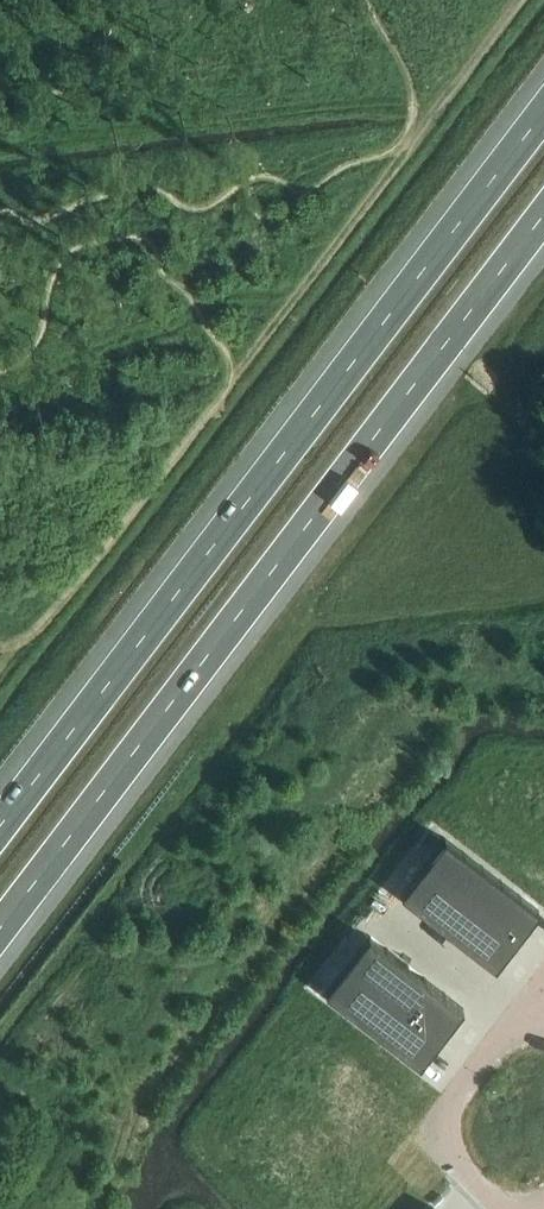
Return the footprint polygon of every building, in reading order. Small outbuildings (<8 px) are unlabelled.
[(495,968),(539,911),(445,838),(401,895),(495,968)] [(463,1009),(369,936),(326,992),(420,1065),(463,1009)]
